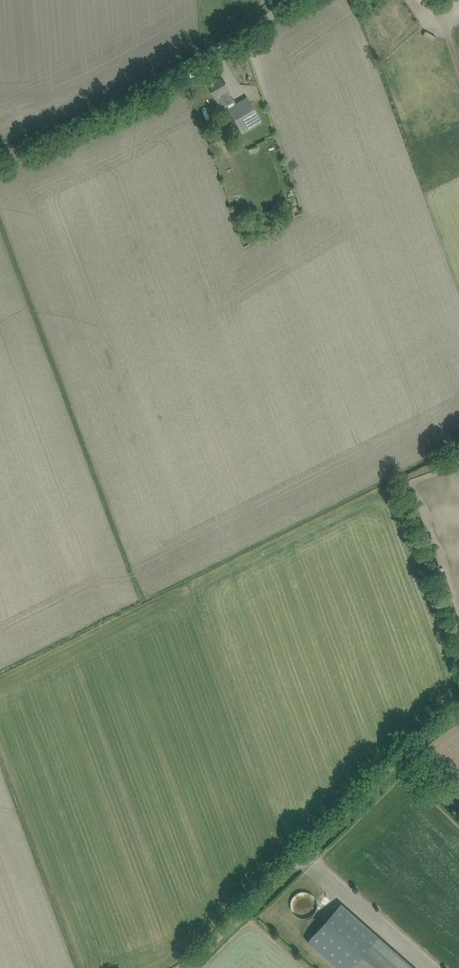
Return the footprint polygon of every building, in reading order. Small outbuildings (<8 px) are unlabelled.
[(207,86),(212,94),(215,98),(219,104),(224,105),(226,105),(233,100),(227,91),(230,89),(222,77),(207,86)] [(238,107),(230,112),(241,132),(261,120),(247,97),(236,104),(238,107)] [(378,937),(340,903),(307,941),(337,967),(414,967),(378,937)]
